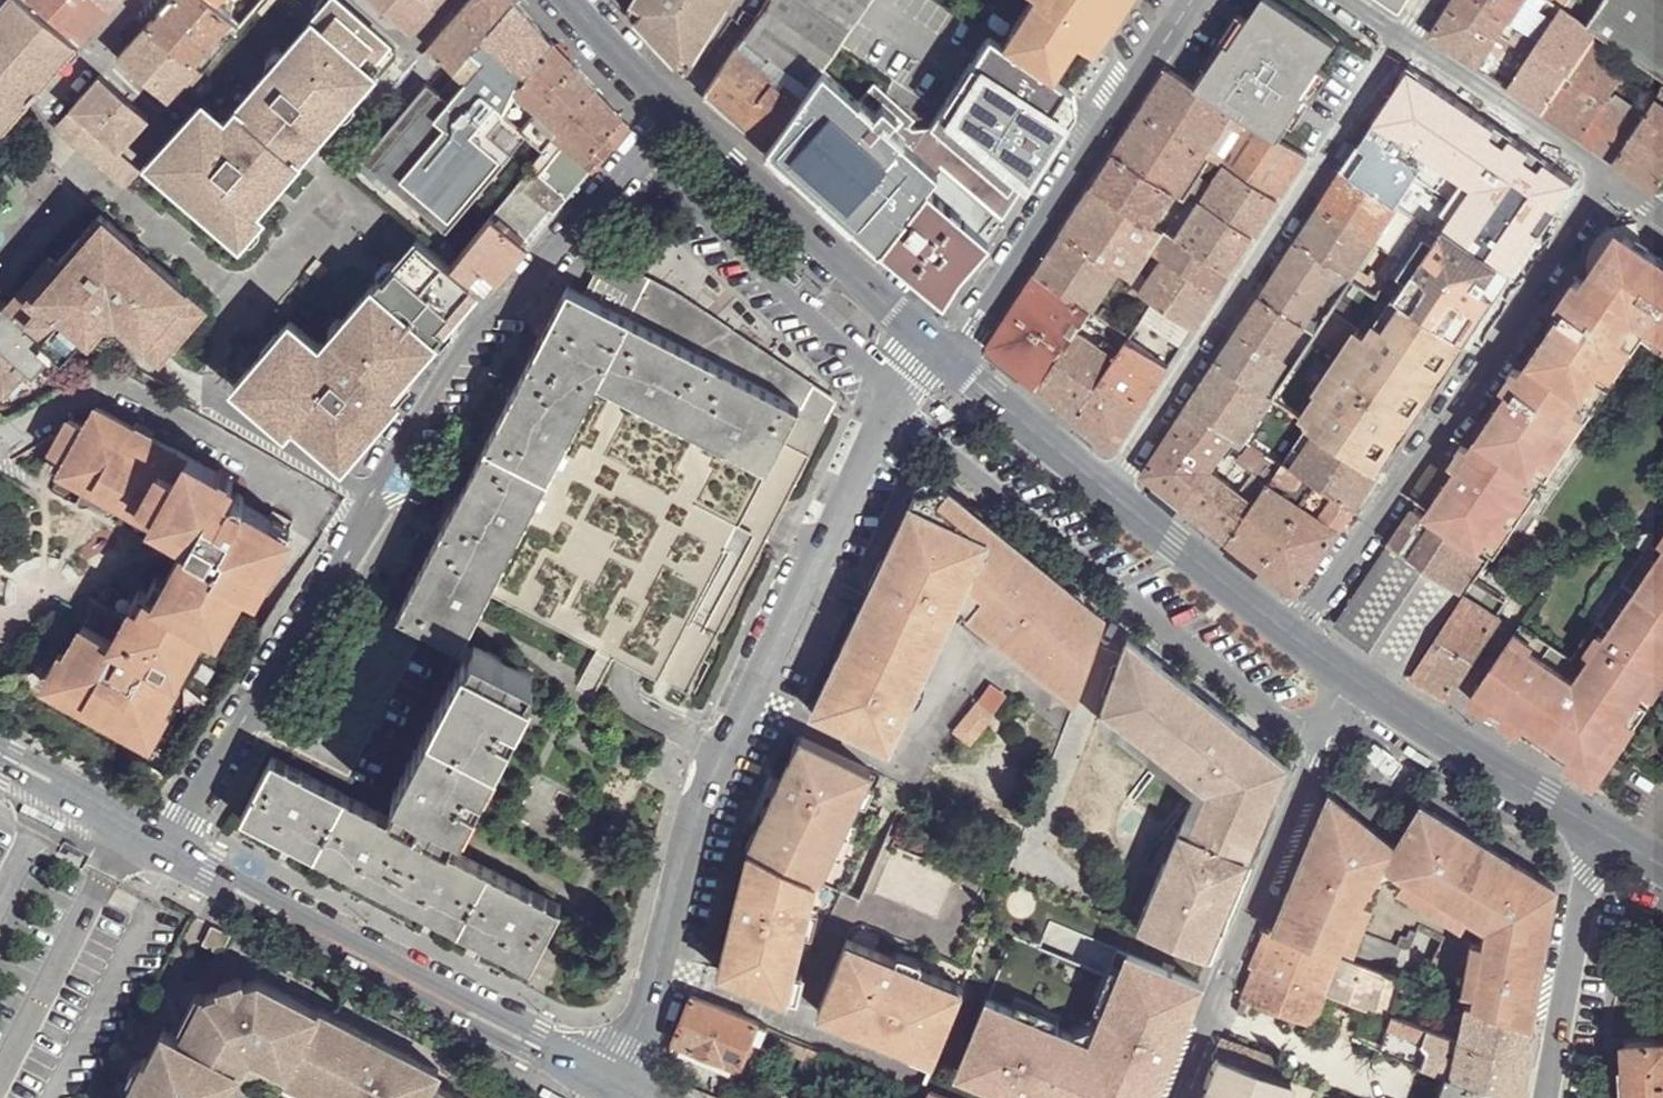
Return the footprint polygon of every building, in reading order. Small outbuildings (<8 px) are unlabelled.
[(24,0),(6,0),(0,7),(0,128),(78,41),(24,0)] [(78,41),(79,43),(110,8),(101,0),(24,0),(78,41)] [(118,0),(101,0),(110,8),(118,0)] [(212,0),(171,0),(148,24),(199,67),(203,71),(240,25),(212,0)] [(339,0),(329,0),(225,120),(216,120),(200,107),(188,120),(149,163),(237,238),(247,236),(263,218),(255,211),(276,186),(270,181),(275,174),(282,179),(312,145),(305,139),(314,130),(319,135),(394,49),(339,0)] [(240,25),(261,0),(212,0),(240,25)] [(384,8),(391,0),(375,0),(384,8)] [(429,0),(391,0),(384,8),(410,32),(433,5),(429,0)] [(515,0),(513,0),(484,35),(453,71),(457,74),(466,82),(503,114),(513,103),(515,88),(553,42),(537,23),(515,0)] [(461,9),(484,35),(513,0),(469,0),(461,9)] [(685,71),(729,0),(618,0),(685,71)] [(705,92),(740,123),(766,146),(822,67),(870,0),(765,0),(705,92)] [(1001,39),(1052,72),(1075,37),(1084,24),(1101,35),(1110,21),(1113,22),(1122,8),(1127,0),(1028,0),(1001,39)] [(1268,0),(1260,0),(1247,17),(1236,11),(1203,62),(1207,65),(1193,83),(1232,108),(1280,137),(1288,123),(1292,125),(1326,75),(1319,68),(1333,42),(1268,0)] [(1400,12),(1408,0),(1382,0),(1400,12)] [(1482,0),(1454,0),(1432,35),(1477,67),(1501,32),(1510,20),(1482,0)] [(1510,20),(1520,26),(1537,0),(1482,0),(1510,20)] [(1552,2),(1562,8),(1567,0),(1553,0),(1552,2)] [(1584,23),(1596,32),(1662,78),(1662,0),(1602,0),(1584,23)] [(1584,23),(1562,8),(1541,39),(1532,51),(1510,88),(1546,111),(1596,32),(1584,23)] [(484,35),(461,9),(428,49),(422,55),(435,66),(441,59),(453,71),(484,35)] [(1520,26),(1510,20),(1501,32),(1532,51),(1541,39),(1520,26)] [(199,67),(148,24),(118,58),(168,102),(199,67)] [(1101,35),(1084,24),(1075,37),(1092,49),(1101,35)] [(859,100),(822,67),(766,146),(879,247),(881,245),(927,183),(940,164),(942,161),(1005,216),(1035,167),(1041,158),(1056,135),(1065,119),(1067,121),(1076,108),(1071,86),(1052,72),(1001,39),(991,31),(930,127),(913,129),(916,118),(875,82),(859,100)] [(1596,32),(1546,111),(1616,159),(1662,87),(1662,78),(1596,32)] [(558,47),(553,42),(515,88),(513,103),(503,114),(509,118),(520,128),(574,64),(558,47)] [(584,75),(574,64),(520,128),(523,130),(533,139),(543,148),(594,86),(584,75)] [(1576,179),(1411,67),(1366,132),(1403,155),(1380,191),(1399,205),(1423,220),(1511,276),(1576,179)] [(1193,83),(1170,68),(1157,89),(1144,110),(1204,150),(1232,108),(1193,83)] [(466,82),(457,74),(440,93),(427,82),(361,159),(448,236),(533,139),(523,130),(520,128),(509,118),(503,114),(466,82)] [(103,75),(60,123),(62,125),(59,130),(128,189),(142,172),(121,153),(151,118),(103,75)] [(616,109),(594,86),(543,148),(530,163),(533,166),(540,172),(566,142),(593,167),(600,159),(629,124),(616,109)] [(1616,159),(1659,188),(1662,182),(1662,87),(1616,159)] [(1280,137),(1232,108),(1204,150),(1213,154),(1224,162),(1278,196),(1294,170),(1304,154),(1280,137)] [(1204,150),(1144,110),(1131,129),(1120,147),(1178,185),(1182,188),(1188,191),(1205,166),(1213,154),(1204,150)] [(1403,155),(1366,132),(1359,145),(1346,168),(1380,191),(1403,155)] [(540,172),(533,166),(451,265),(471,282),(487,295),(585,176),(593,167),(566,142),(540,172)] [(1178,185),(1120,147),(1109,165),(1096,185),(1154,222),(1178,185)] [(1278,196),(1224,162),(1216,174),(1202,199),(1255,234),(1270,209),(1278,196)] [(950,173),(940,164),(927,183),(989,239),(1002,219),(950,173)] [(1216,174),(1205,166),(1188,191),(1202,199),(1216,174)] [(1380,191),(1346,168),(1341,176),(1321,206),(1375,240),(1399,205),(1380,191)] [(989,239),(927,183),(881,245),(948,302),(989,239)] [(1154,222),(1096,185),(1082,205),(1067,227),(1123,265),(1137,272),(1153,247),(1163,229),(1158,224),(1154,222)] [(1188,191),(1182,188),(1158,224),(1163,229),(1188,191)] [(1202,199),(1188,191),(1163,229),(1230,272),(1247,247),(1255,234),(1202,199)] [(1375,240),(1321,206),(1316,213),(1298,240),(1352,274),(1359,267),(1375,240)] [(98,213),(57,262),(49,255),(6,305),(0,300),(0,382),(1,381),(8,387),(21,372),(29,378),(55,349),(61,354),(94,317),(104,316),(124,333),(129,327),(159,352),(202,301),(102,216),(98,213)] [(1511,276),(1423,220),(1400,256),(1382,281),(1468,337),(1511,276)] [(1123,265),(1067,227),(1054,250),(1042,272),(1095,307),(1123,265)] [(1230,272),(1163,229),(1153,247),(1165,255),(1218,288),(1230,272)] [(1621,232),(1585,284),(1636,320),(1662,338),(1662,260),(1621,232)] [(451,265),(417,237),(376,288),(373,285),(342,322),(344,325),(329,344),(319,346),(291,322),(236,389),(280,426),(288,416),(339,460),(349,459),(379,421),(372,415),(455,314),(450,308),(471,282),(451,265)] [(1352,274),(1298,240),(1289,253),(1262,297),(1316,332),(1352,274)] [(1218,288),(1165,255),(1142,292),(1150,296),(1193,327),(1197,320),(1210,301),(1218,288)] [(672,302),(602,266),(586,294),(632,317),(799,405),(768,467),(599,381),(489,591),(685,693),(832,409),(672,302)] [(1382,281),(1359,267),(1352,274),(1316,332),(1294,362),(1272,396),(1308,421),(1380,468),(1422,406),(1468,337),(1382,281)] [(1095,307),(1042,272),(1014,314),(994,344),(1045,386),(1077,335),(1084,324),(1095,307)] [(1585,284),(1566,273),(1551,296),(1563,308),(1553,323),(1524,369),(1508,391),(1501,402),(1470,448),(1458,467),(1447,483),(1430,510),(1487,548),(1628,337),(1636,320),(1585,284)] [(586,294),(568,285),(397,615),(459,648),(489,591),(599,381),(632,317),(586,294)] [(1193,327),(1150,296),(1140,317),(1180,344),(1193,327)] [(1316,332),(1262,297),(1255,306),(1241,327),(1294,362),(1316,332)] [(1130,329),(1095,307),(1084,324),(1121,346),(1129,337),(1130,329)] [(799,405),(632,317),(599,381),(768,467),(799,405)] [(1636,320),(1628,337),(1639,345),(1662,361),(1662,338),(1636,320)] [(1294,362),(1241,327),(1234,339),(1221,360),(1272,396),(1294,362)] [(1113,358),(1077,335),(1045,386),(1078,414),(1102,373),(1113,358)] [(1169,362),(1129,337),(1121,346),(1113,358),(1102,373),(1144,401),(1169,362)] [(1639,345),(1628,337),(1487,548),(1498,556),(1639,345)] [(1272,396),(1221,360),(1212,373),(1190,405),(1236,431),(1245,439),(1272,396)] [(1524,369),(1515,366),(1503,385),(1508,391),(1524,369)] [(1144,401),(1102,373),(1078,414),(1112,447),(1144,401)] [(235,480),(100,405),(89,424),(68,461),(64,468),(88,482),(78,500),(81,504),(90,505),(114,517),(123,500),(137,509),(137,511),(170,529),(171,527),(190,538),(176,563),(165,558),(148,589),(140,586),(132,601),(135,603),(129,614),(92,594),(91,597),(90,614),(69,653),(64,650),(46,684),(134,733),(141,720),(156,729),(169,708),(165,705),(181,677),(177,674),(208,621),(216,606),(229,612),(240,619),(292,528),(247,503),(249,501),(247,495),(233,486),(235,480)] [(1236,431),(1190,405),(1145,473),(1184,500),(1211,465),(1232,440),(1236,431)] [(89,424),(73,415),(53,451),(68,461),(89,424)] [(1380,468),(1308,421),(1282,461),(1355,505),(1380,468)] [(1245,439),(1236,431),(1232,440),(1276,470),(1282,461),(1245,439)] [(1470,448),(1464,443),(1452,464),(1458,467),(1470,448)] [(1355,505),(1282,461),(1276,470),(1270,479),(1257,498),(1228,537),(1296,591),(1355,505)] [(959,599),(1073,701),(1104,614),(928,464),(814,705),(891,740),(959,599)] [(1251,493),(1211,465),(1184,500),(1228,537),(1257,498),(1251,493)] [(1270,479),(1263,475),(1251,493),(1257,498),(1270,479)] [(1488,557),(1416,505),(1392,543),(1459,590),(1464,593),(1475,574),(1488,557)] [(1653,538),(1643,556),(1574,656),(1587,665),(1662,556),(1662,523),(1653,538)] [(1647,536),(1639,536),(1634,545),(1638,553),(1643,556),(1653,538),(1647,536)] [(1459,590),(1392,543),(1336,624),(1406,668),(1459,590)] [(1509,638),(1475,689),(1599,774),(1650,701),(1641,695),(1647,684),(1661,666),(1662,664),(1662,556),(1587,665),(1573,684),(1509,638)] [(1507,596),(1475,574),(1464,593),(1411,672),(1447,695),(1499,615),(1496,613),(1507,596)] [(229,612),(216,606),(208,621),(219,627),(229,612)] [(1574,656),(1520,620),(1509,638),(1573,684),(1587,665),(1574,656)] [(1126,637),(1098,720),(1188,792),(1195,783),(1205,791),(1187,835),(1179,832),(1165,866),(1164,866),(1138,925),(1211,956),(1288,763),(1277,760),(1279,756),(1126,637)] [(532,675),(475,645),(469,657),(464,655),(393,791),(397,793),(390,806),(448,836),(455,823),(461,826),(532,691),(526,686),(532,675)] [(1661,666),(1647,684),(1656,689),(1662,679),(1662,667),(1661,666)] [(997,717),(977,701),(952,730),(972,747),(997,717)] [(819,875),(870,767),(802,733),(752,842),(819,875)] [(385,815),(273,756),(242,817),(527,967),(559,907),(449,849),(385,815)] [(880,772),(853,829),(871,838),(901,782),(880,772)] [(1392,845),(1323,794),(1272,933),(1338,958),(1342,949),(1350,928),(1361,902),(1376,877),(1391,873),(1405,881),(1469,920),(1487,930),(1483,946),(1474,997),(1471,1007),(1527,1028),(1548,927),(1403,828),(1392,845)] [(1556,887),(1420,805),(1403,828),(1548,927),(1556,887)] [(448,836),(390,806),(385,815),(449,849),(455,840),(448,836)] [(819,875),(752,842),(719,968),(786,997),(819,875)] [(1469,920),(1405,881),(1399,890),(1463,931),(1469,920)] [(1371,907),(1361,902),(1350,928),(1361,934),(1371,907)] [(213,927),(192,917),(182,936),(203,947),(213,927)] [(1361,934),(1350,928),(1342,949),(1354,953),(1361,934)] [(1338,958),(1272,933),(1241,999),(1314,1026),(1326,992),(1338,958)] [(821,1012),(935,1061),(939,1050),(966,988),(852,940),(821,1012)] [(1483,946),(1472,944),(1463,994),(1474,997),(1483,946)] [(1001,976),(959,1073),(1020,1097),(1152,1097),(1201,984),(1129,952),(1110,1000),(1113,1002),(1104,1021),(1084,1013),(1085,1009),(1001,976)] [(1405,981),(1338,958),(1326,992),(1392,1016),(1405,981)] [(165,1031),(131,1097),(221,1097),(236,1068),(244,1072),(256,1051),(289,1068),(283,1079),(320,1097),(466,1097),(436,1082),(442,1070),(321,1009),(321,1011),(261,980),(208,997),(185,1041),(165,1031)] [(756,1020),(689,993),(688,997),(673,1039),(740,1068),(745,1053),(756,1020)] [(1527,1028),(1471,1007),(1459,1041),(1525,1067),(1533,1031),(1527,1028)] [(1459,1041),(1392,1016),(1380,1050),(1447,1074),(1459,1041)] [(767,1025),(756,1020),(745,1053),(756,1057),(767,1025)] [(1626,1040),(1630,1097),(1662,1097),(1662,1038),(1626,1040)] [(1459,1041),(1447,1074),(1510,1097),(1519,1097),(1525,1067),(1459,1041)] [(1218,1054),(1201,1097),(1259,1097),(1269,1073),(1218,1054)] [(1269,1073),(1259,1097),(1285,1097),(1292,1082),(1269,1073)] [(1447,1074),(1438,1097),(1510,1097),(1447,1074)]
